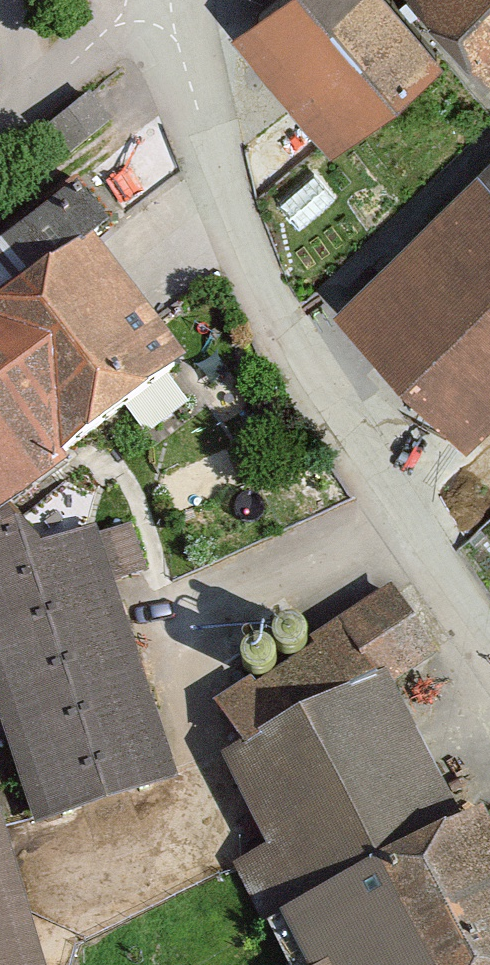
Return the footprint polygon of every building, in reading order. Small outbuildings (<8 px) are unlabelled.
[(400,0),(289,0),(249,35),(351,152),(454,62),(400,0)] [(489,62),(489,0),(421,0),(489,62)] [(98,91),(50,119),(67,147),(115,119),(98,91)] [(345,308),(478,441),(489,429),(489,164),(345,308)] [(0,309),(0,523),(201,371),(98,235),(0,309)] [(39,826),(183,780),(103,530),(37,551),(29,526),(0,535),(0,704),(39,826)] [(443,656),(396,581),(337,618),(375,683),(228,759),(274,848),(240,865),(271,925),(466,824),(395,687),(443,656)] [(0,797),(0,964),(53,964),(0,797)] [(271,925),(292,964),(489,964),(489,814),(489,812),(466,824),(271,925)]
